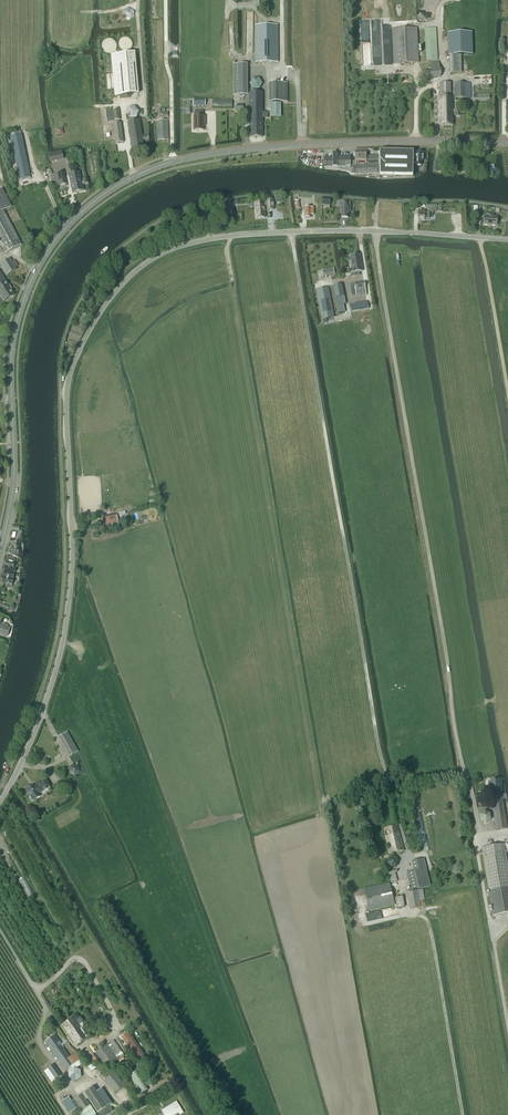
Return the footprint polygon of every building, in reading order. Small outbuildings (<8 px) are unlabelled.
[(134,18),(134,11),(129,8),(123,11),(123,18),(129,21),(134,18)] [(256,63),(278,63),(278,25),(255,25),(256,63)] [(394,64),(419,63),(417,28),(392,29),(394,64)] [(437,60),(436,29),(424,29),(426,61),(437,60)] [(447,34),(448,56),(449,56),(461,56),(473,55),(472,33),(447,34)] [(135,68),(134,53),(112,55),(115,87),(116,96),(120,96),(138,94),(135,68)] [(462,73),(461,56),(449,56),(450,74),(462,73)] [(427,79),(441,77),(438,62),(430,63),(431,71),(426,72),(427,79)] [(234,96),(248,96),(247,65),(233,65),(234,96)] [(259,90),(262,84),(259,79),(253,79),(250,84),(253,90),(259,90)] [(269,103),(288,102),(287,83),(269,83),(269,103)] [(440,95),(451,94),(450,83),(439,84),(440,95)] [(455,98),(471,98),(470,83),(454,84),(455,98)] [(262,92),(249,93),(249,137),(249,138),(262,138),(262,119),(268,119),(268,113),(262,113),(262,92)] [(453,126),(453,116),(458,116),(458,111),(457,111),(457,110),(454,110),(454,111),(453,111),(453,98),(438,98),(439,126),(453,126)] [(270,117),(281,117),(281,104),(270,104),(270,117)] [(137,118),(139,112),(135,107),(128,108),(126,114),(130,119),(137,118)] [(114,121),(120,120),(119,109),(107,111),(109,122),(114,121)] [(205,116),(203,116),(203,111),(194,111),(194,116),(193,116),(193,130),(204,130),(204,126),(205,126),(205,116)] [(148,135),(141,136),(139,120),(128,122),(133,151),(144,149),(142,140),(149,140),(148,135)] [(158,141),(169,140),(168,120),(157,121),(158,141)] [(113,125),(115,140),(116,144),(123,142),(121,123),(113,125)] [(19,180),(31,178),(22,135),(10,137),(19,180)] [(50,163),(64,160),(62,151),(48,154),(50,163)] [(368,157),(368,158),(366,158),(366,151),(355,152),(355,162),(350,162),(350,157),(348,157),(349,172),(350,173),(350,174),(351,175),(356,175),(376,174),(376,179),(380,178),(380,176),(379,156),(368,157)] [(412,165),(413,153),(379,152),(379,156),(380,176),(412,177),(412,165)] [(349,172),(348,157),(337,158),(337,155),(335,155),(334,154),(334,153),(333,153),(332,154),(332,158),(324,158),(324,168),(341,168),(341,171),(349,172)] [(412,165),(417,165),(417,166),(421,166),(421,161),(423,161),(423,153),(417,153),(413,153),(412,165)] [(76,171),(78,167),(75,164),(70,165),(69,169),(72,172),(76,171)] [(63,172),(52,175),(55,186),(66,184),(63,172)] [(79,173),(68,175),(72,193),(84,191),(82,185),(86,184),(87,183),(88,183),(87,178),(86,178),(85,179),(81,180),(79,173)] [(21,245),(4,211),(11,207),(1,189),(0,190),(0,244),(5,253),(21,245)] [(255,204),(256,219),(265,218),(264,211),(267,210),(267,211),(273,210),(273,200),(266,201),(267,203),(264,203),(255,204)] [(348,212),(350,212),(350,203),(344,203),(345,203),(345,204),(340,204),(340,218),(348,218),(348,212)] [(310,215),(313,215),(313,208),(303,208),(303,213),(305,213),(305,218),(310,218),(310,215)] [(493,218),(493,215),(489,215),(489,217),(484,217),(483,225),(496,226),(496,225),(497,225),(497,223),(497,222),(497,218),(493,218)] [(360,255),(350,257),(353,273),(354,273),(359,272),(362,272),(360,255)] [(15,260),(12,262),(10,259),(1,265),(7,275),(17,269),(16,268),(18,266),(15,260)] [(323,277),(334,275),(333,268),(322,270),(323,277)] [(4,302),(15,295),(6,282),(0,273),(0,296),(4,302)] [(359,297),(366,296),(364,282),(354,284),(349,284),(351,298),(359,297)] [(343,297),(341,285),(333,287),(335,298),(343,297)] [(322,320),(334,317),(328,288),(316,290),(322,320)] [(97,291),(95,293),(92,289),(88,293),(94,299),(99,294),(97,291)] [(350,312),(369,309),(367,301),(349,304),(350,312)] [(118,522),(116,516),(116,515),(113,515),(113,518),(103,520),(104,525),(118,522)] [(19,552),(19,550),(19,548),(19,543),(13,542),(13,546),(11,546),(10,549),(8,549),(7,554),(12,555),(12,557),(18,558),(18,556),(19,556),(20,552),(19,552)] [(16,569),(13,568),(15,559),(7,557),(4,572),(14,574),(16,569)] [(11,588),(13,580),(3,578),(1,583),(6,584),(6,586),(11,588)] [(2,626),(1,625),(0,629),(0,633),(7,635),(9,628),(7,627),(8,625),(3,623),(2,626)] [(79,767),(74,764),(69,767),(70,773),(75,775),(79,772),(79,767)] [(503,798),(507,798),(506,794),(502,795),(501,792),(502,792),(500,780),(488,782),(490,794),(496,831),(507,829),(503,798)] [(50,788),(49,787),(45,781),(35,787),(34,786),(26,790),(33,801),(41,796),(39,794),(50,788)] [(491,820),(490,814),(484,811),(479,815),(480,821),(486,824),(491,820)] [(389,855),(405,851),(397,826),(384,829),(389,855)] [(481,848),(493,916),(507,913),(507,866),(504,844),(481,848)] [(397,867),(399,861),(394,857),(389,858),(387,864),(391,868),(397,867)] [(410,891),(430,886),(424,859),(412,862),(414,872),(406,874),(410,891)] [(391,884),(397,882),(394,871),(388,873),(391,884)] [(369,911),(395,905),(389,883),(363,889),(369,911)] [(423,890),(407,892),(410,909),(421,907),(420,900),(424,900),(423,890)] [(396,909),(404,908),(402,897),(395,898),(396,909)] [(88,1038),(86,1035),(90,1033),(84,1023),(82,1024),(81,1023),(83,1022),(76,1014),(73,1016),(74,1018),(73,1018),(62,1026),(77,1046),(88,1038)] [(138,1065),(148,1058),(129,1030),(119,1037),(138,1065)] [(80,1060),(76,1053),(70,1058),(63,1048),(64,1047),(63,1046),(67,1043),(67,1042),(68,1041),(66,1039),(65,1040),(64,1039),(59,1043),(55,1036),(45,1043),(65,1071),(80,1060)] [(118,1060),(124,1056),(114,1040),(94,1053),(96,1056),(91,1059),(98,1068),(102,1065),(106,1070),(118,1061),(118,1060)] [(87,1060),(94,1056),(88,1048),(82,1053),(87,1060)] [(52,1082),(61,1076),(53,1065),(44,1072),(52,1082)] [(81,1078),(80,1071),(74,1068),(68,1072),(69,1079),(75,1082),(81,1078)] [(150,1089),(139,1070),(129,1076),(141,1095),(150,1089)] [(125,1087),(115,1073),(104,1081),(114,1095),(125,1087)] [(106,1108),(92,1088),(82,1094),(86,1100),(88,1099),(97,1114),(106,1108)] [(90,1106),(86,1100),(82,1094),(74,1100),(81,1111),(90,1106)] [(164,1114),(175,1114),(178,1113),(179,1114),(180,1114),(183,1113),(176,1101),(161,1111),(164,1114)] [(90,1105),(90,1106),(81,1111),(79,1113),(80,1114),(96,1114),(90,1105)]
